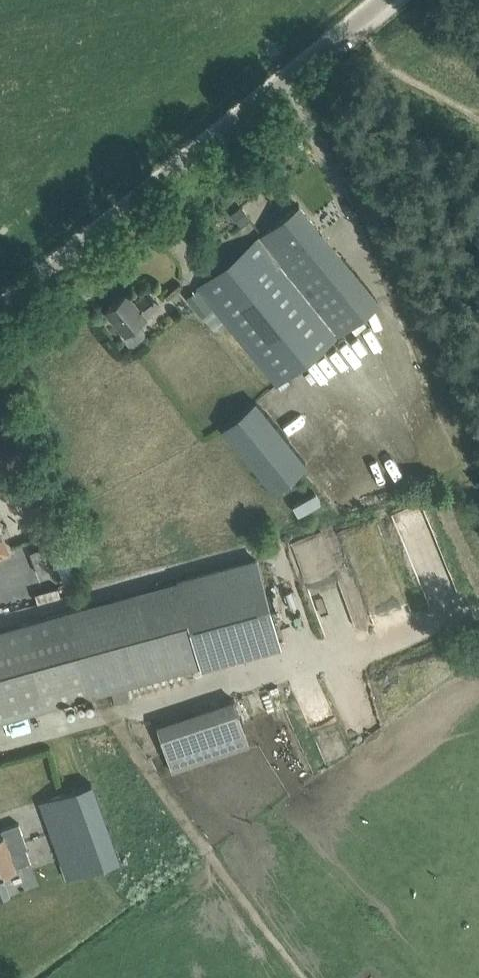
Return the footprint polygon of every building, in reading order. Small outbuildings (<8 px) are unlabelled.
[(187,296),(216,332),(227,323),(276,384),(378,302),(299,204),(187,296)] [(106,309),(119,324),(125,332),(124,334),(130,341),(134,341),(144,333),(145,330),(137,321),(146,314),(145,314),(159,303),(148,290),(135,301),(127,291),(106,309)] [(255,405),(223,431),(278,497),(309,471),(255,405)] [(0,419),(0,438),(40,535),(46,534),(69,591),(82,587),(58,528),(10,414),(0,419)] [(314,505),(323,500),(318,490),(294,503),(304,521),(318,512),(314,505)] [(426,508),(399,511),(401,533),(428,530),(426,508)] [(9,552),(0,532),(0,556),(9,552)] [(92,695),(201,665),(202,668),(237,658),(281,646),(257,556),(215,568),(177,578),(178,581),(85,606),(0,630),(0,720),(92,695)] [(38,597),(59,592),(56,579),(34,584),(38,597)] [(175,768),(256,749),(244,700),(164,719),(175,768)] [(38,803),(66,881),(120,861),(92,784),(38,803)] [(0,834),(0,873),(8,870),(16,867),(15,866),(31,861),(26,847),(28,847),(19,823),(1,829),(2,833),(0,834)] [(5,876),(0,878),(0,898),(10,896),(5,876)]
